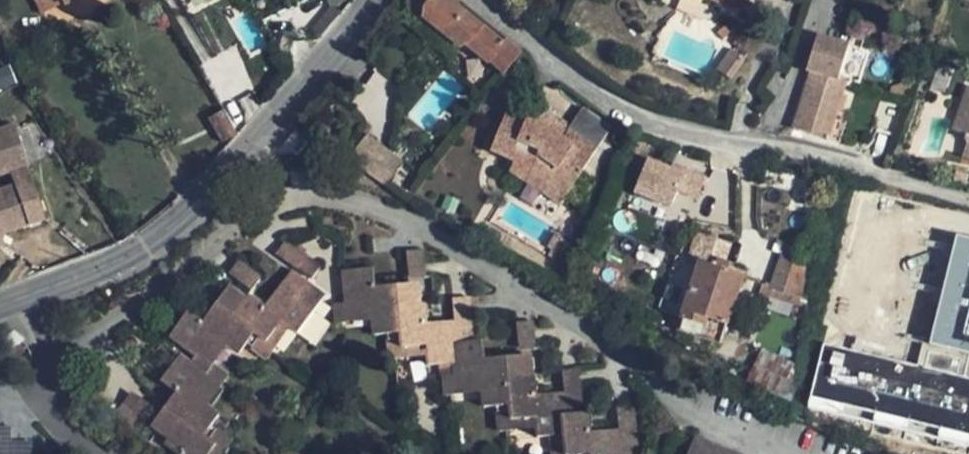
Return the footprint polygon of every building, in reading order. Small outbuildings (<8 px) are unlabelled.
[(522,51),(507,40),(504,44),(450,0),(408,0),(407,2),(428,20),(428,21),(469,53),(472,48),(504,73),(522,51)] [(749,13),(755,0),(719,0),(749,13)] [(842,69),(856,36),(826,22),(811,56),(816,58),(792,113),(825,127),(837,99),(848,72),(842,69)] [(868,41),(856,36),(842,69),(848,72),(854,74),(868,41)] [(17,88),(12,66),(0,69),(0,92),(17,88)] [(957,131),(968,135),(968,98),(957,131)] [(837,99),(825,127),(836,132),(848,104),(837,99)] [(570,126),(598,144),(608,123),(583,107),(570,126)] [(222,143),(237,134),(223,109),(207,117),(222,143)] [(531,168),(568,192),(598,144),(570,126),(555,116),(548,128),(507,111),(494,145),(517,156),(534,163),(531,168)] [(0,126),(0,173),(8,171),(25,164),(27,164),(12,121),(0,126)] [(367,131),(346,157),(375,177),(384,165),(394,153),(367,131)] [(394,153),(384,165),(396,173),(405,161),(394,153)] [(560,204),(568,192),(531,168),(534,163),(517,156),(510,172),(560,204)] [(696,196),(704,174),(673,163),(671,166),(648,158),(635,193),(669,205),(675,189),(696,196)] [(8,171),(12,183),(0,188),(0,233),(2,233),(44,217),(25,164),(8,171)] [(384,165),(375,177),(387,185),(396,173),(384,165)] [(772,180),(794,185),(797,174),(774,169),(772,180)] [(793,192),(794,185),(772,180),(770,187),(793,192)] [(958,230),(931,343),(968,352),(968,233),(958,230)] [(721,343),(726,327),(744,276),(723,269),(731,245),(696,233),(687,259),(699,263),(677,329),(721,343)] [(287,237),(279,249),(302,266),(311,254),(287,237)] [(420,248),(405,249),(406,276),(422,275),(420,248)] [(806,265),(781,256),(768,297),(796,306),(806,265)] [(228,270),(251,287),(260,274),(238,257),(228,270)] [(399,304),(414,303),(413,288),(396,290),(396,285),(374,286),(372,266),(343,267),(344,301),(334,302),(335,322),(342,321),(349,320),(349,307),(371,306),(373,331),(382,331),(386,331),(387,339),(400,337),(399,304)] [(265,355),(271,349),(277,341),(270,337),(285,319),(299,329),(312,312),(316,309),(300,297),(314,278),(300,268),(286,287),(280,282),(262,305),(247,293),(241,300),(232,313),(260,335),(251,345),(265,355)] [(744,276),(726,327),(743,332),(752,307),(755,307),(763,283),(744,276)] [(243,339),(251,345),(260,335),(232,313),(241,300),(232,293),(224,303),(219,301),(206,318),(195,309),(191,314),(186,310),(169,332),(194,351),(188,359),(203,370),(210,361),(203,355),(217,335),(236,349),(243,339)] [(470,315),(468,293),(452,294),(454,324),(470,323),(470,315)] [(426,366),(454,365),(453,341),(472,340),(470,323),(454,324),(445,324),(445,320),(427,320),(426,302),(414,303),(399,304),(400,337),(387,339),(389,357),(395,357),(404,356),(403,348),(426,347),(426,366)] [(530,342),(529,320),(511,321),(513,348),(530,348),(530,342)] [(443,395),(451,394),(457,394),(457,384),(480,382),(482,407),(496,406),(496,410),(509,408),(507,376),(523,374),(522,362),(507,363),(507,357),(482,359),(481,345),(477,345),(477,340),(472,340),(453,341),(454,365),(454,373),(442,375),(443,395)] [(824,344),(809,410),(968,447),(968,377),(824,344)] [(791,403),(795,384),(787,381),(793,365),(761,350),(747,381),(791,403)] [(218,386),(223,378),(226,373),(210,361),(203,370),(188,359),(180,353),(164,372),(171,377),(169,380),(173,384),(160,401),(170,409),(160,422),(170,430),(182,414),(208,434),(216,424),(209,419),(214,413),(197,400),(211,381),(218,386)] [(579,395),(579,385),(577,365),(562,366),(564,395),(579,395)] [(535,440),(563,439),(561,413),(581,411),(579,395),(564,395),(555,395),(555,390),(533,391),(533,374),(523,374),(507,376),(509,408),(496,410),(498,429),(503,429),(512,428),(512,422),(533,421),(535,440)] [(129,385),(120,397),(144,415),(153,403),(129,385)] [(120,397),(111,409),(135,426),(144,415),(120,397)] [(617,434),(633,433),(630,403),(616,403),(617,434)] [(614,452),(634,450),(633,433),(617,434),(609,434),(609,430),(588,431),(587,412),(581,411),(561,413),(563,439),(563,447),(550,448),(550,453),(614,453),(614,452)] [(213,441),(223,449),(232,437),(216,424),(208,434),(182,414),(170,430),(167,433),(183,445),(177,453),(203,453),(213,441)] [(10,441),(10,428),(0,428),(0,453),(11,453),(10,441)] [(696,435),(693,444),(689,453),(741,453),(696,435)] [(32,441),(10,441),(11,453),(32,453),(32,441)]
